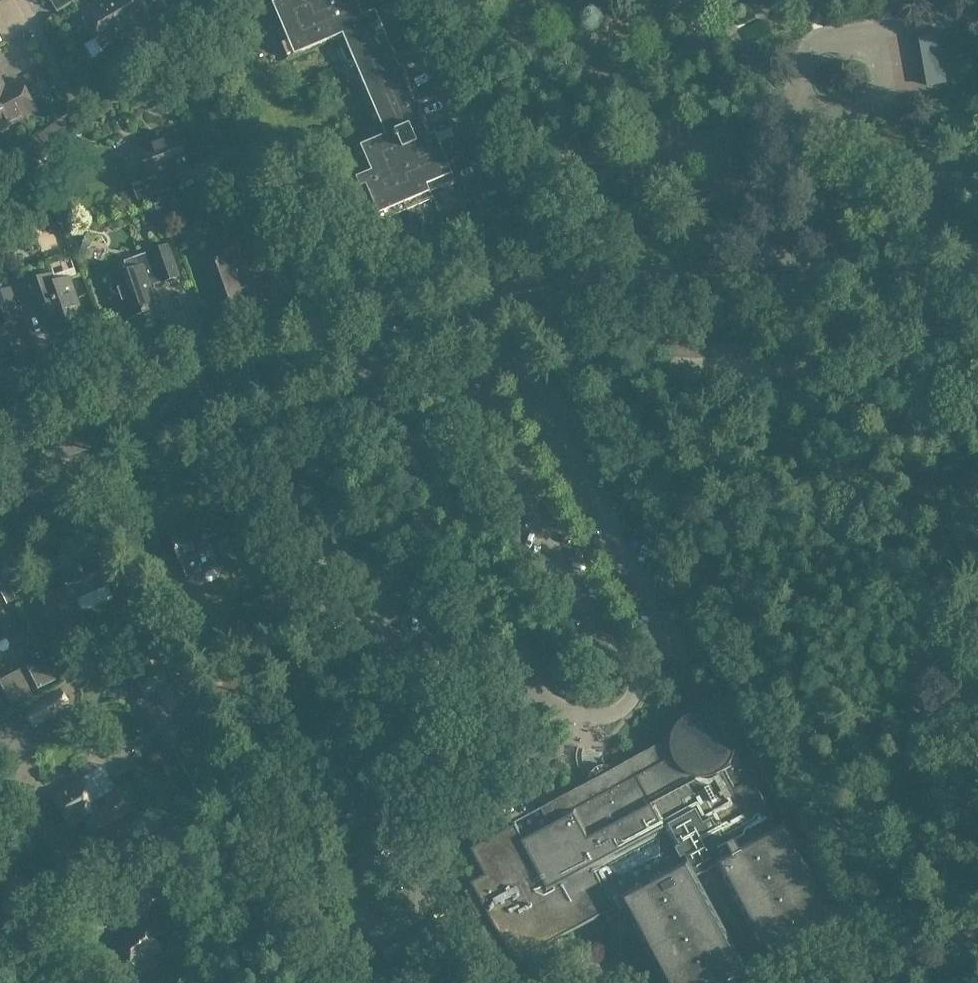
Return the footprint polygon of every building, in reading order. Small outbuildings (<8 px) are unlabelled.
[(56,12),(77,0),(49,0),(56,12)] [(105,0),(101,0),(79,13),(101,49),(125,34),(105,0)] [(125,34),(152,18),(145,6),(152,2),(152,0),(105,0),(125,34)] [(430,191),(456,180),(436,132),(431,135),(393,45),(401,42),(386,7),(362,17),(355,0),(281,0),(266,6),(288,58),(337,38),(379,139),(355,149),(366,175),(356,179),(360,189),(367,186),(382,222),(434,200),(430,191)] [(937,35),(919,38),(927,85),(945,82),(937,35)] [(2,132),(8,129),(9,125),(35,111),(19,80),(4,89),(0,81),(0,131),(2,132)] [(156,176),(190,163),(178,133),(139,149),(146,168),(128,175),(138,199),(161,190),(156,176)] [(173,182),(195,175),(192,166),(171,172),(173,182)] [(165,202),(146,209),(155,236),(175,229),(165,202)] [(223,291),(226,290),(232,306),(256,297),(249,279),(273,270),(259,232),(245,237),(249,249),(216,261),(219,270),(216,271),(214,278),(217,287),(223,291)] [(153,252),(139,257),(150,288),(152,285),(162,281),(163,282),(178,276),(168,246),(152,251),(153,252)] [(0,251),(0,273),(9,277),(0,251)] [(150,290),(150,288),(139,257),(133,259),(136,269),(114,276),(116,280),(113,283),(112,287),(114,290),(116,293),(120,294),(129,318),(157,308),(151,290),(150,290)] [(54,329),(83,319),(68,279),(54,284),(51,275),(25,285),(33,310),(45,305),(54,329)] [(9,290),(0,293),(0,363),(16,358),(14,352),(18,351),(8,324),(20,320),(9,290)] [(218,565),(212,550),(208,538),(217,535),(218,539),(230,535),(220,510),(209,514),(210,518),(189,525),(191,530),(172,537),(186,576),(218,565)] [(72,600),(75,599),(110,584),(97,555),(81,562),(84,567),(63,576),(68,588),(72,600)] [(72,600),(68,588),(42,599),(54,629),(83,617),(75,599),(72,600)] [(11,627),(0,605),(0,633),(11,627)] [(168,708),(187,696),(165,662),(168,660),(163,653),(131,673),(144,694),(155,688),(168,708)] [(0,679),(0,681),(14,706),(34,695),(32,692),(57,678),(46,657),(23,670),(22,667),(0,679)] [(57,694),(40,704),(48,718),(66,707),(57,694)] [(629,761),(601,776),(538,810),(550,832),(523,846),(511,824),(468,847),(484,876),(469,884),(481,906),(474,909),(479,918),(485,914),(511,963),(538,949),(555,940),(551,933),(617,897),(626,915),(641,907),(682,982),(721,982),(754,966),(748,955),(753,952),(716,882),(737,871),(778,948),(783,946),(784,947),(831,922),(783,832),(780,834),(738,754),(735,756),(736,752),(736,747),(736,743),(735,738),(734,734),(732,730),(730,726),(727,722),(723,719),(719,717),(715,715),(711,714),(706,713),(702,713),(697,713),(693,715),(688,716),(684,719),(681,722),(678,725),(675,729),(673,733),(671,738),(629,761)] [(98,837),(105,832),(106,827),(130,812),(118,792),(95,806),(80,781),(52,798),(71,828),(84,820),(93,835),(94,835),(98,837)] [(173,902),(173,895),(152,868),(112,901),(129,923),(130,922),(135,927),(116,943),(138,970),(162,950),(171,950),(171,952),(174,957),(182,957),(186,952),(186,944),(162,944),(159,946),(136,917),(157,900),(161,905),(168,906),(173,902)]
